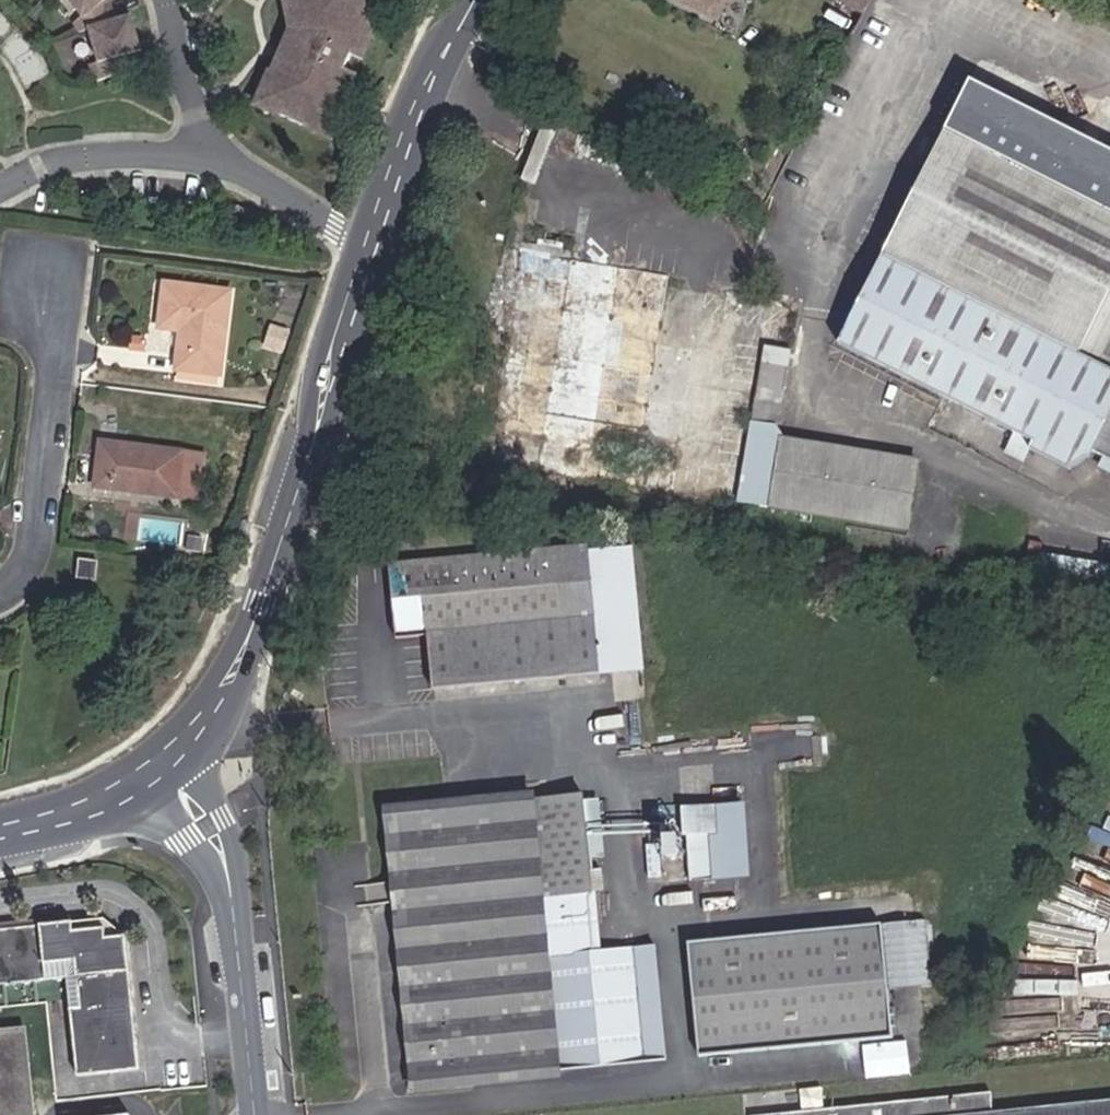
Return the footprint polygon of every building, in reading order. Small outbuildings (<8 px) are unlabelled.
[(84,17),(76,26),(80,34),(92,31),(101,64),(92,66),(96,82),(134,72),(128,57),(145,51),(133,17),(119,22),(108,3),(111,0),(70,0),(84,17)] [(373,38),(366,0),(289,0),(294,28),(298,50),(294,60),(282,55),(276,68),(273,67),(262,92),(281,100),(278,108),(315,125),(318,117),(337,125),(348,101),(345,100),(358,71),(345,65),(352,51),(364,56),(373,38)] [(721,18),(730,0),(685,0),(721,18)] [(865,9),(870,0),(846,0),(865,9)] [(294,28),(282,55),(294,60),(298,50),(294,28)] [(973,81),(845,335),(1050,439),(1046,446),(1086,466),(1095,448),(1109,456),(1109,150),(973,81)] [(262,92),(259,100),(278,108),(281,100),(262,92)] [(333,133),(337,125),(318,117),(315,125),(333,133)] [(220,374),(230,290),(166,283),(160,329),(181,331),(177,369),(220,374)] [(754,419),(780,423),(792,351),(766,347),(754,419)] [(773,507),(906,530),(918,460),(785,438),(773,507)] [(205,456),(102,442),(96,485),(200,499),(205,456)] [(185,543),(187,521),(145,517),(143,539),(185,543)] [(635,610),(628,540),(595,543),(602,613),(635,610)] [(616,641),(614,617),(603,619),(602,613),(595,543),(390,563),(397,637),(429,633),(435,690),(610,672),(619,671),(616,641)] [(1109,593),(1109,563),(1043,551),(1039,580),(1109,593)] [(96,581),(98,561),(79,558),(77,578),(96,581)] [(390,816),(416,1084),(643,1061),(638,1007),(652,1006),(649,978),(635,979),(632,951),(598,954),(595,921),(542,926),(539,899),(592,893),(582,797),(390,816)] [(745,874),(770,871),(765,825),(740,827),(745,874)] [(595,921),(592,893),(539,899),(542,926),(595,921)] [(126,940),(105,922),(0,933),(0,988),(68,981),(78,1079),(140,1072),(126,940)] [(893,1036),(881,922),(690,942),(701,1056),(893,1036)] [(669,1059),(658,949),(632,951),(635,979),(649,978),(652,1006),(638,1007),(643,1061),(669,1059)] [(33,1105),(26,1031),(0,1034),(0,1108),(33,1105)] [(987,1111),(985,1090),(742,1114),(1109,1114),(1109,1098),(987,1111)] [(33,1105),(0,1108),(0,1114),(34,1114),(33,1105)]
